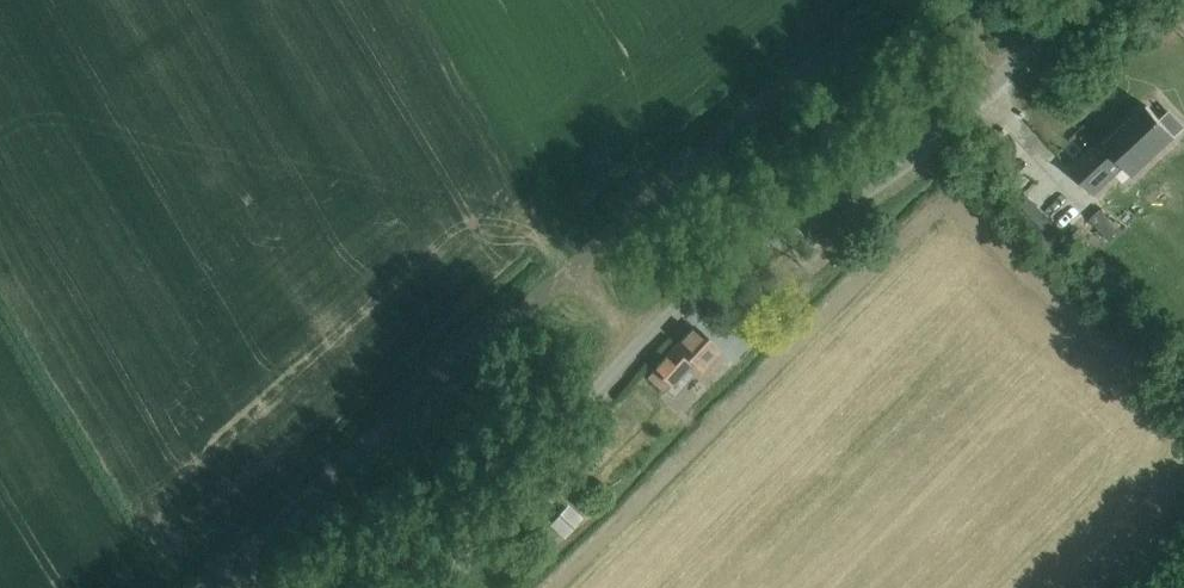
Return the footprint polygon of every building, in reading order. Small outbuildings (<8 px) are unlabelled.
[(1103,141),(1071,171),(1093,195),(1123,167),(1133,178),(1175,138),(1148,107),(1106,145),(1103,141)] [(1093,216),(1103,235),(1119,226),(1109,207),(1093,216)] [(695,328),(676,347),(646,377),(664,394),(693,365),(700,372),(719,352),(695,328)] [(574,499),(554,520),(570,535),(590,514),(574,499)]
